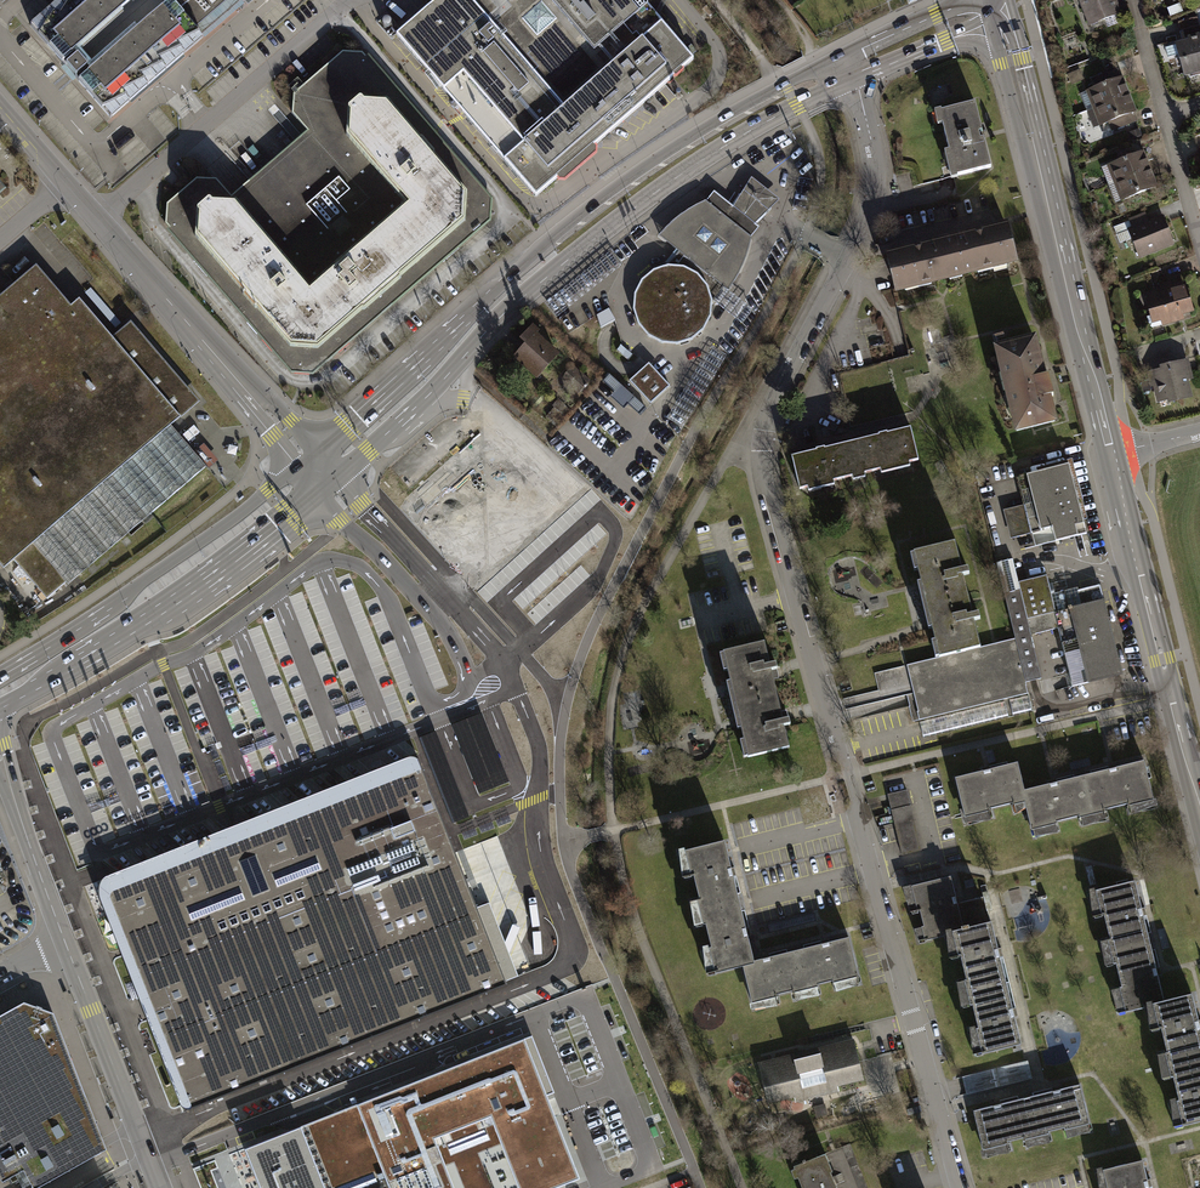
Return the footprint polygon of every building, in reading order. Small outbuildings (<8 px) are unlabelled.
[(30,26),(110,117),(203,37),(195,28),(209,16),(213,18),(217,18),(220,16),(222,13),(222,9),(221,6),(228,0),(60,0),(30,26)] [(395,34),(536,196),(626,118),(694,60),(642,0),(434,0),(395,34)] [(1089,21),(1118,10),(1114,0),(1081,0),(1089,21)] [(1178,45),(1192,78),(1199,75),(1199,36),(1178,45)] [(196,178),(166,203),(165,223),(235,304),(244,315),(292,370),(312,372),(372,319),(392,302),(412,285),(488,219),(489,199),(441,144),(430,131),(362,52),(343,51),(293,94),(292,114),(307,131),(231,197),(216,179),(196,178)] [(1122,76),(1092,87),(1106,127),(1137,116),(1122,76)] [(975,99),(938,108),(956,175),(992,166),(975,99)] [(1135,153),(1103,167),(1119,202),(1151,188),(1135,153)] [(751,178),(744,190),(768,210),(779,199),(751,178)] [(671,224),(661,236),(680,252),(668,267),(661,268),(649,274),(641,283),(635,294),(634,307),(637,319),(643,330),(653,338),(665,342),(678,343),(690,339),(700,331),(707,321),(711,309),(717,303),(729,288),(743,265),(751,238),(748,235),(756,226),(755,224),(768,210),(744,190),(733,207),(716,194),(708,203),(707,202),(683,214),(671,224)] [(1159,217),(1132,226),(1141,254),(1168,245),(1159,217)] [(1017,258),(1009,226),(888,256),(896,289),(1017,258)] [(620,264),(610,251),(545,304),(555,316),(620,264)] [(180,417),(147,378),(155,371),(121,331),(112,337),(79,299),(70,306),(36,266),(0,297),(0,564),(3,568),(13,560),(47,598),(66,582),(68,584),(206,466),(170,425),(180,417)] [(1182,284),(1145,295),(1154,324),(1191,312),(1182,284)] [(752,307),(729,288),(717,303),(740,322),(752,307)] [(613,308),(599,311),(601,322),(615,319),(613,308)] [(1036,331),(993,342),(1016,429),(1058,418),(1036,331)] [(558,355),(535,333),(512,356),(536,378),(558,355)] [(1180,361),(1152,368),(1161,402),(1189,395),(1180,361)] [(648,364),(629,381),(650,405),(670,387),(648,364)] [(588,383),(572,368),(563,378),(579,393),(588,383)] [(910,425),(791,454),(800,489),(919,460),(910,425)] [(1068,464),(1018,476),(1026,504),(1004,509),(1008,524),(1017,536),(1054,527),(1057,540),(1086,534),(1068,464)] [(954,538),(911,549),(936,658),(980,647),(954,538)] [(1013,558),(996,563),(1015,639),(1025,682),(1042,678),(1031,635),(1058,628),(1072,687),(1122,675),(1101,590),(1095,587),(1078,591),(1082,606),(1056,612),(1047,574),(1019,581),(1013,558)] [(1025,682),(1015,639),(980,647),(936,658),(907,665),(918,712),(910,714),(912,722),(1028,693),(1025,682)] [(764,642),(721,652),(747,758),(790,748),(764,642)] [(149,1014),(153,1012),(180,1082),(172,1085),(183,1112),(507,985),(417,755),(370,773),(375,787),(258,833),(256,829),(221,843),(223,847),(106,892),(147,997),(143,999),(149,1014)] [(1020,761),(960,774),(968,814),(1029,800),(1035,827),(1153,801),(1145,762),(1026,788),(1020,761)] [(902,855),(921,850),(907,790),(888,794),(902,855)] [(721,841),(675,852),(704,975),(740,964),(750,962),(721,841)] [(951,876),(911,886),(917,911),(920,910),(924,926),(921,926),(924,939),(952,933),(964,930),(958,904),(951,876)] [(1136,881),(1096,890),(1127,1012),(1158,1005),(1166,1003),(1136,881)] [(985,897),(958,904),(964,930),(992,923),(985,897)] [(1022,1044),(992,923),(964,930),(952,933),(982,1055),(1022,1044)] [(858,982),(848,937),(740,964),(749,1006),(858,982)] [(1199,1123),(1199,1017),(1195,996),(1158,1005),(1184,1127),(1199,1123)] [(53,1014),(24,1003),(0,1016),(0,1178),(2,1182),(23,1170),(33,1187),(37,1187),(106,1149),(104,1142),(85,1094),(54,1040),(61,1036),(53,1014)] [(260,1187),(554,1187),(580,1178),(552,1108),(543,1086),(524,1039),(245,1149),(260,1187)] [(768,1062),(758,1064),(768,1101),(794,1095),(795,1100),(838,1089),(837,1084),(863,1078),(854,1041),(844,1043),(845,1047),(838,1049),(837,1045),(776,1060),(777,1064),(769,1066),(768,1062)] [(964,1073),(968,1091),(1034,1079),(1031,1061),(964,1073)] [(1077,1088),(976,1113),(987,1154),(1087,1129),(1077,1088)] [(793,1167),(802,1187),(837,1187),(830,1173),(832,1172),(825,1154),(793,1167)] [(1104,1169),(1108,1187),(1149,1187),(1142,1160),(1104,1169)]
